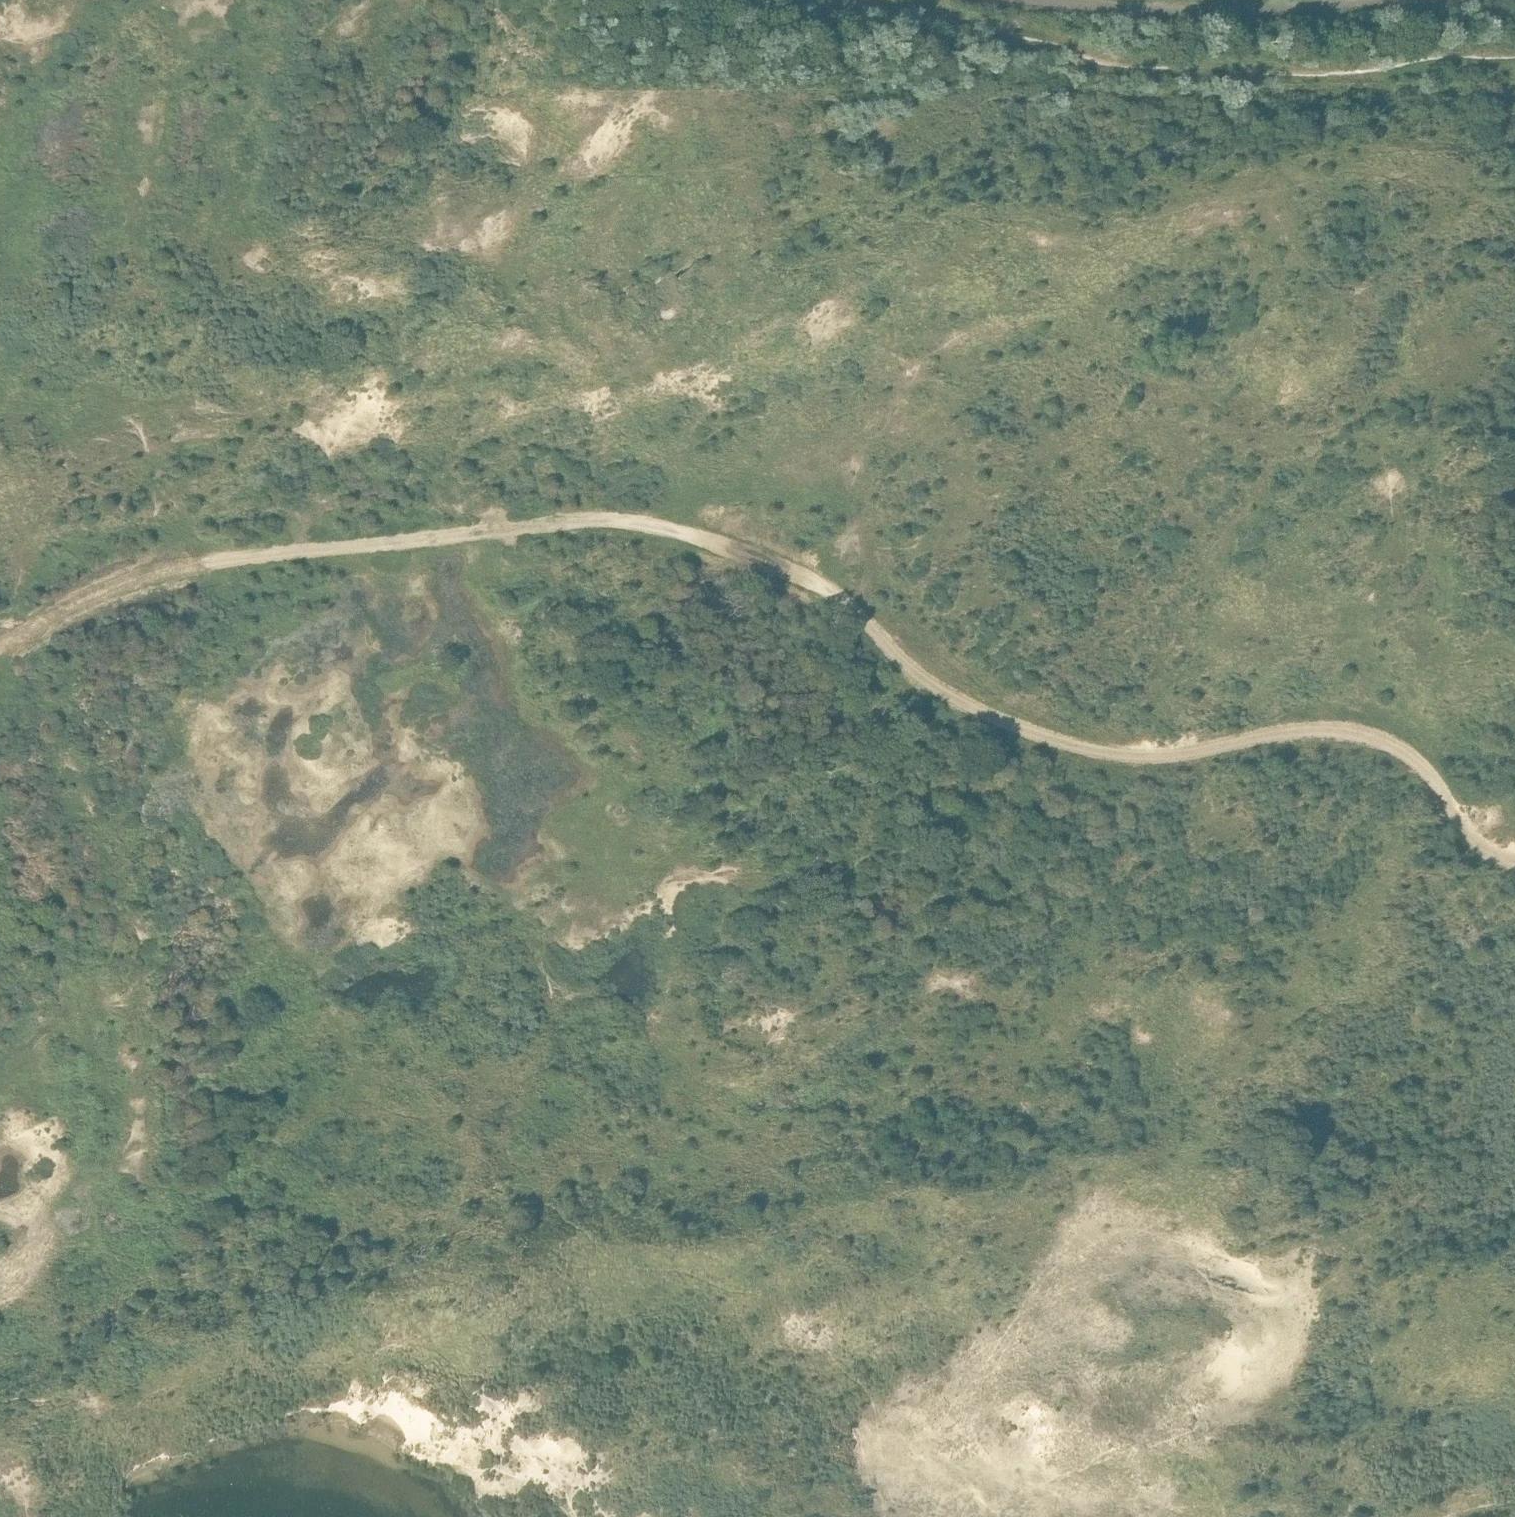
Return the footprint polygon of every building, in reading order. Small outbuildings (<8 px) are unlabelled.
[(483,281),(478,288),(498,300),(503,291),(483,281)]
